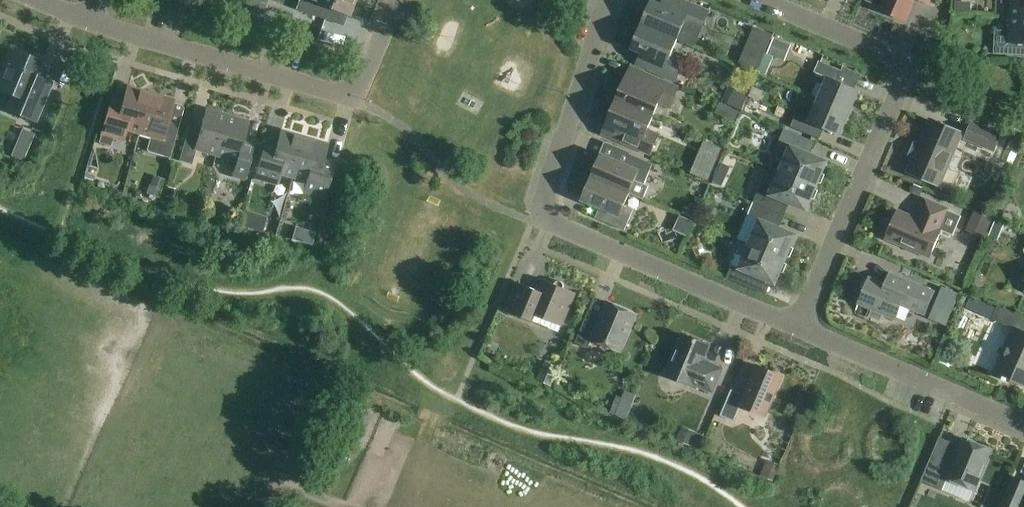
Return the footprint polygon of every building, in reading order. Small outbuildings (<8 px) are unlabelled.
[(268,0),(251,0),(248,6),(264,12),(268,0)] [(354,0),(299,0),(296,9),(325,19),(329,8),(348,15),(354,0)] [(642,24),(678,39),(695,46),(710,9),(688,0),(663,0),(661,4),(652,0),(642,24)] [(883,5),(881,9),(906,20),(915,0),(870,0),(883,5)] [(1013,16),(1023,16),(1023,0),(1014,0),(1013,16)] [(1013,16),(1013,30),(997,29),(996,53),(1023,54),(1023,16),(1013,16)] [(636,65),(652,71),(676,81),(685,58),(672,53),(678,39),(642,24),(632,48),(642,52),(636,65)] [(754,28),(746,46),(765,53),(772,36),(754,28)] [(773,37),(766,53),(784,61),(791,45),(773,37)] [(42,61),(13,49),(3,72),(0,71),(0,90),(11,94),(5,109),(35,121),(52,82),(36,76),(42,61)] [(765,76),(774,57),(766,53),(757,73),(765,76)] [(819,99),(850,112),(860,90),(838,81),(842,70),(820,61),(816,71),(829,77),(819,99)] [(627,77),(617,100),(653,116),(659,102),(670,106),(679,86),(632,66),(627,77)] [(98,142),(110,145),(112,139),(123,142),(128,129),(139,132),(150,93),(127,86),(122,101),(111,98),(98,142)] [(721,101),(742,109),(748,95),(728,86),(721,101)] [(150,93),(139,132),(151,135),(147,149),(148,151),(157,154),(169,157),(179,123),(167,120),(173,100),(150,93)] [(841,134),(850,112),(819,99),(814,110),(801,105),(792,126),(814,135),(819,125),(841,134)] [(603,134),(624,143),(650,154),(659,133),(648,129),(653,116),(617,100),(603,134)] [(734,121),(738,112),(729,108),(725,117),(734,121)] [(216,154),(227,115),(205,109),(200,129),(188,126),(179,160),(191,163),(195,148),(216,154)] [(227,115),(216,154),(227,157),(237,160),(233,172),(232,175),(244,179),(250,159),(238,155),(248,121),(227,115)] [(940,183),(961,133),(933,120),(911,170),(940,183)] [(971,123),(964,139),(993,152),(1000,136),(971,123)] [(781,169),(818,185),(828,160),(808,152),(813,140),(786,128),(777,149),(788,153),(781,169)] [(265,140),(255,177),(277,183),(279,176),(292,179),(304,137),(280,130),(277,143),(265,140)] [(11,154),(23,159),(31,140),(24,137),(23,139),(18,137),(11,154)] [(304,137),(292,179),(306,183),(304,191),(324,197),(333,167),(334,162),(323,158),(327,144),(304,137)] [(602,154),(592,176),(630,192),(630,193),(643,199),(649,186),(645,184),(653,163),(631,154),(626,165),(602,154)] [(684,172),(703,180),(710,162),(691,154),(684,172)] [(229,171),(233,172),(237,160),(227,157),(226,161),(229,171)] [(808,210),(818,185),(781,169),(775,185),(764,180),(755,201),(782,213),(787,201),(808,210)] [(722,186),(726,176),(717,172),(713,182),(722,186)] [(608,209),(603,220),(625,229),(634,209),(625,205),(630,193),(630,192),(592,176),(583,199),(608,209)] [(147,193),(146,194),(159,199),(159,198),(162,189),(150,185),(147,193)] [(179,192),(168,188),(165,196),(176,200),(179,192)] [(899,210),(887,238),(931,256),(942,230),(953,235),(961,216),(948,210),(949,208),(927,198),(921,212),(924,213),(921,219),(899,210)] [(750,243),(787,259),(797,234),(777,225),(782,213),(754,202),(749,214),(760,219),(750,243)] [(685,205),(682,213),(690,216),(693,208),(685,205)] [(966,230),(984,238),(993,218),(975,210),(966,230)] [(262,233),(266,221),(242,214),(239,226),(262,233)] [(988,237),(998,241),(1006,223),(996,219),(988,237)] [(292,240),(295,241),(311,246),(314,236),(298,231),(294,230),(292,240)] [(776,283),(787,259),(750,243),(744,257),(740,267),(733,265),(728,277),(751,287),(756,275),(776,283)] [(730,263),(733,265),(740,267),(744,257),(735,253),(730,263)] [(860,302),(871,307),(867,316),(882,323),(886,313),(897,318),(903,303),(926,313),(935,291),(889,272),(885,283),(870,277),(860,302)] [(519,282),(507,309),(519,314),(539,322),(559,331),(562,325),(563,325),(576,292),(564,287),(564,284),(564,282),(562,281),(559,280),(557,281),(555,283),(543,278),(538,290),(531,287),(519,282)] [(959,294),(942,287),(930,318),(946,325),(959,294)] [(621,351),(637,313),(608,301),(603,314),(590,308),(576,341),(589,347),(593,338),(621,351)] [(994,373),(1023,385),(1023,317),(998,306),(992,319),(1014,328),(994,373)] [(710,362),(704,360),(711,345),(683,333),(666,374),(694,385),(694,384),(714,392),(724,367),(710,361),(710,362)] [(546,362),(538,380),(551,386),(559,368),(546,362)] [(732,390),(721,416),(734,421),(741,406),(766,416),(783,376),(757,365),(745,395),(732,390)] [(615,415),(627,420),(637,395),(625,390),(622,398),(615,415)] [(355,406),(341,437),(357,444),(370,413),(355,406)] [(677,439),(699,448),(705,435),(683,425),(677,439)] [(976,488),(993,450),(965,438),(954,463),(942,458),(930,484),(944,489),(949,477),(976,488)] [(761,474),(774,480),(781,464),(768,458),(761,474)] [(1014,478),(1002,506),(1023,506),(1023,482),(1014,478)]
